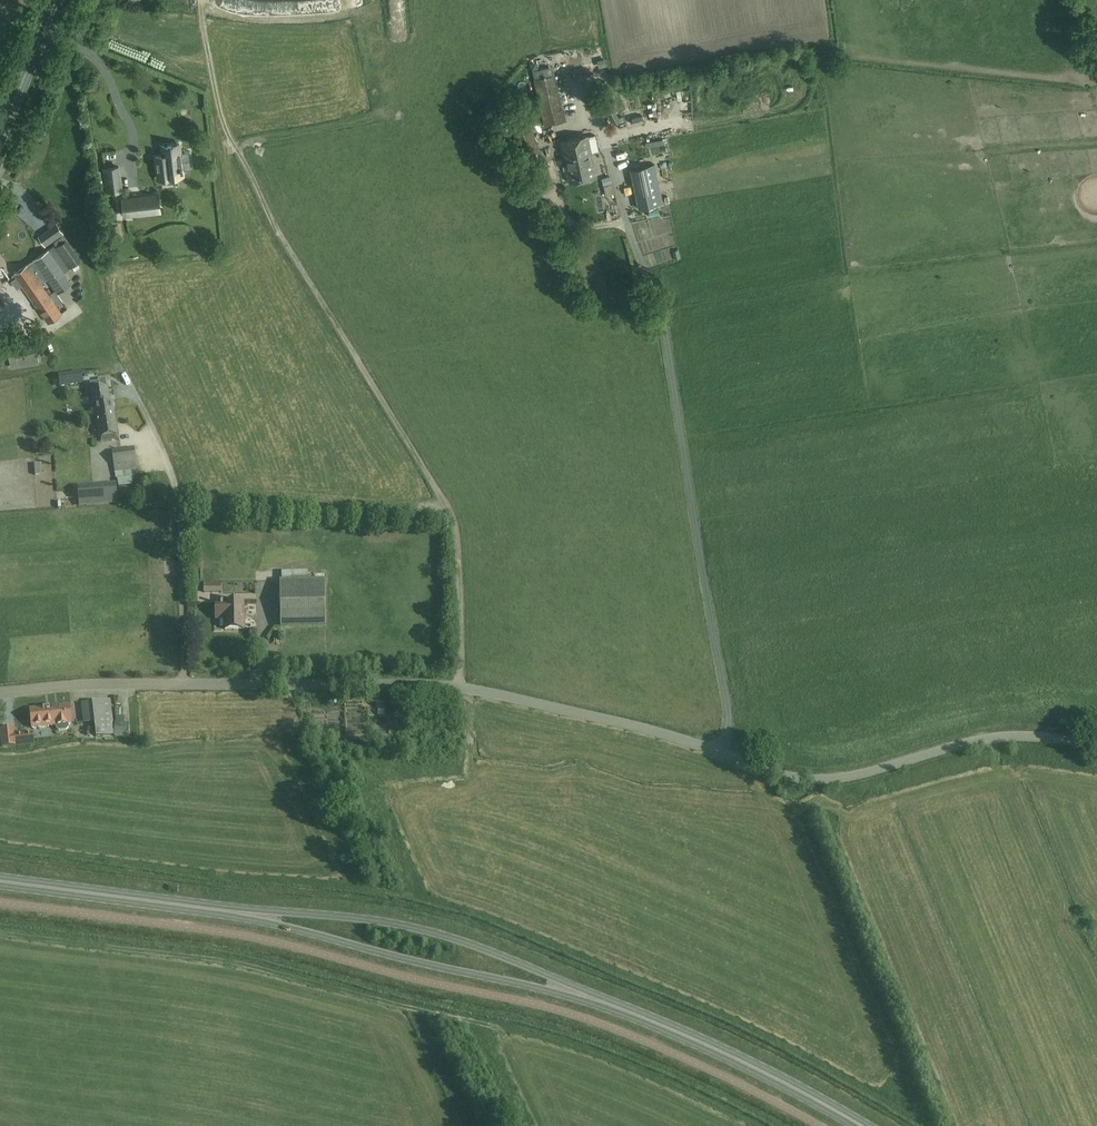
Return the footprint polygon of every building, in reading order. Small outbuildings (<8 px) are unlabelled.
[(534,79),(544,124),(567,119),(564,108),(563,108),(555,74),(543,77),(541,68),(532,70),(534,79)] [(97,91),(88,91),(88,105),(97,104),(97,91)] [(627,102),(629,114),(639,112),(637,101),(627,102)] [(605,110),(613,124),(620,120),(612,106),(605,110)] [(93,110),(92,127),(102,127),(103,110),(93,110)] [(500,125),(518,122),(516,112),(498,115),(500,125)] [(634,125),(644,122),(643,115),(632,118),(634,125)] [(545,157),(531,124),(513,131),(527,164),(545,157)] [(591,153),(590,153),(586,136),(559,141),(568,183),(595,177),(593,167),(594,166),(591,153)] [(158,178),(182,175),(182,170),(183,170),(183,166),(181,167),(179,145),(161,146),(162,154),(155,155),(158,178)] [(630,169),(639,208),(663,203),(654,164),(630,169)] [(104,168),(107,190),(121,189),(119,166),(104,168)] [(160,211),(158,195),(122,198),(124,215),(160,211)] [(45,246),(57,237),(52,230),(57,226),(56,224),(38,236),(45,246)] [(63,234),(57,226),(52,230),(57,237),(63,234)] [(67,239),(55,247),(70,268),(81,260),(67,239)] [(72,282),(65,271),(70,268),(55,247),(55,246),(28,264),(14,274),(47,323),(63,312),(57,305),(63,301),(57,293),(72,282)] [(35,339),(7,344),(11,369),(40,364),(35,339)] [(59,376),(61,386),(76,384),(83,383),(81,373),(74,374),(59,376)] [(90,383),(91,390),(90,390),(92,404),(94,404),(96,414),(113,412),(112,401),(109,402),(107,387),(106,388),(105,379),(98,380),(98,382),(90,383)] [(113,412),(96,414),(100,437),(117,434),(113,412)] [(114,470),(115,479),(123,479),(123,470),(137,469),(134,447),(112,450),(113,464),(114,464),(114,470)] [(110,477),(110,464),(79,465),(79,478),(110,477)] [(95,501),(116,499),(114,481),(77,484),(78,502),(95,501)] [(280,581),(281,627),(325,626),(324,580),(280,581)] [(204,592),(221,592),(221,582),(204,582),(204,592)] [(225,629),(243,629),(243,601),(224,601),(224,603),(215,603),(216,618),(225,618),(225,629)] [(95,736),(111,734),(108,701),(86,703),(88,721),(94,720),(95,736)] [(69,727),(68,724),(71,724),(69,705),(52,706),(54,725),(56,725),(56,728),(59,730),(66,729),(69,727)] [(54,725),(52,706),(31,708),(32,727),(54,725)] [(128,724),(114,723),(113,737),(127,738),(127,733),(128,733),(128,724)] [(2,746),(35,744),(34,732),(1,735),(2,746)]
